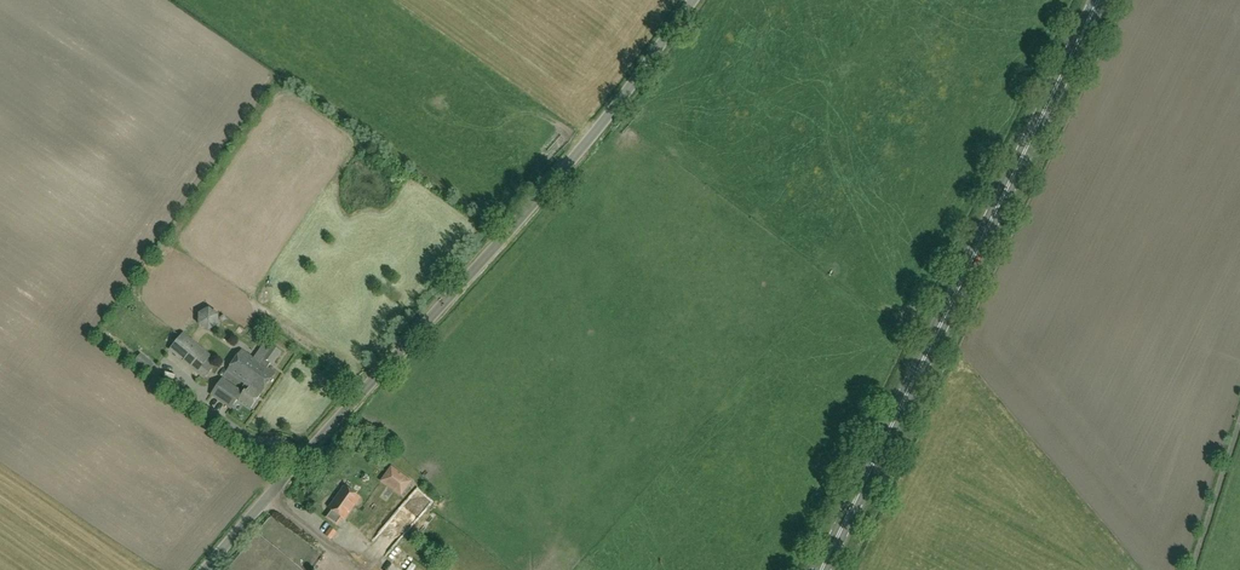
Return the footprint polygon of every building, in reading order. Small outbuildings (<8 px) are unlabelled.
[(212,306),(199,314),(207,327),(220,319),(212,306)] [(184,334),(171,349),(205,377),(213,368),(205,362),(210,356),(184,334)] [(228,372),(250,387),(261,395),(276,373),(268,368),(271,363),(273,364),(281,352),(271,345),(263,357),(264,358),(260,362),(243,350),(228,372)] [(212,395),(231,408),(242,392),(223,379),(212,395)] [(251,408),(261,395),(250,387),(247,391),(245,390),(239,399),(251,408)] [(392,466),(381,482),(402,497),(413,481),(392,466)] [(329,509),(329,510),(344,520),(359,499),(344,488),(329,509)] [(390,522),(378,534),(382,538),(394,526),(390,522)] [(382,539),(386,543),(399,531),(395,527),(382,539)] [(324,535),(331,540),(336,533),(329,528),(324,535)] [(356,552),(367,544),(359,534),(349,542),(356,552)] [(414,569),(425,569),(432,561),(424,555),(413,569),(414,569)]
